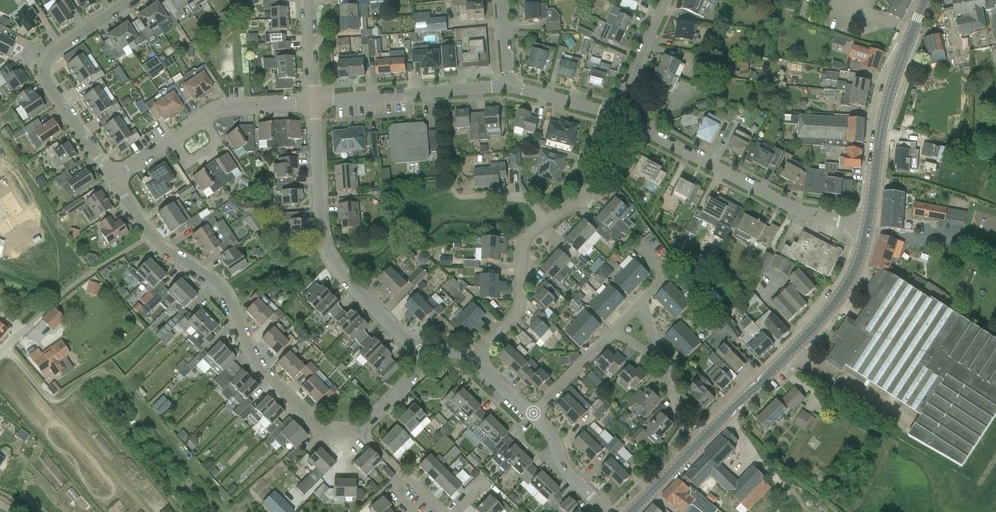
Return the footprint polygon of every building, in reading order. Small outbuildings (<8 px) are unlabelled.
[(70,1),(69,0),(56,0),(54,1),(58,6),(48,13),(54,22),(55,21),(60,28),(61,27),(62,28),(68,24),(67,23),(68,22),(67,21),(72,17),(70,14),(76,10),(70,1)] [(94,0),(75,0),(83,12),(95,4),(93,1),(94,0)] [(187,6),(183,0),(167,0),(163,3),(176,21),(185,15),(181,9),(187,6)] [(205,0),(183,0),(187,6),(191,11),(196,7),(206,1),(205,0)] [(267,10),(270,10),(271,20),(288,19),(287,8),(278,9),(278,7),(279,7),(278,0),(263,0),(263,10),(267,10)] [(360,6),(370,6),(371,8),(389,7),(389,0),(360,0),(360,6)] [(485,19),(483,5),(465,6),(464,0),(456,1),(451,1),(451,8),(459,7),(459,15),(470,15),(470,20),(485,19)] [(683,10),(698,17),(699,16),(704,19),(708,10),(706,10),(710,0),(688,0),(687,1),(685,0),(682,8),(684,9),(683,9),(683,10)] [(889,15),(902,21),(913,0),(895,0),(889,15)] [(961,16),(962,20),(957,20),(959,33),(960,36),(969,34),(974,33),(974,31),(986,29),(982,9),(985,9),(984,0),(952,0),(954,9),(955,17),(961,16)] [(985,9),(985,12),(991,11),(995,45),(995,0),(984,0),(985,9)] [(151,6),(145,8),(157,26),(163,22),(166,27),(176,21),(163,3),(158,6),(157,4),(151,8),(151,6)] [(549,19),(548,12),(549,12),(548,4),(525,6),(527,21),(541,20),(549,19)] [(358,6),(341,7),(342,20),(359,19),(358,6)] [(157,26),(145,8),(142,12),(143,13),(138,17),(139,19),(133,23),(146,41),(154,35),(157,39),(163,34),(157,26)] [(37,18),(31,10),(14,21),(20,29),(23,27),(27,34),(28,33),(29,34),(34,31),(33,30),(39,26),(35,19),(37,18)] [(617,20),(614,27),(626,33),(632,20),(620,14),(613,11),(610,17),(617,20)] [(229,18),(225,13),(220,17),(223,22),(229,18)] [(359,19),(342,20),(342,32),(359,32),(359,30),(361,30),(367,30),(367,18),(365,18),(359,19)] [(447,31),(446,18),(421,20),(415,20),(414,20),(415,33),(447,31)] [(286,42),(285,35),(280,35),(280,31),(288,30),(288,19),(271,20),(271,26),(268,27),(269,36),(265,36),(265,44),(273,43),(286,42)] [(218,25),(216,21),(210,25),(212,29),(218,25)] [(136,47),(146,41),(133,23),(128,26),(127,24),(121,28),(121,26),(116,28),(127,46),(133,42),(136,47)] [(560,23),(547,24),(547,31),(561,30),(560,23)] [(695,25),(678,23),(675,40),(693,42),(695,25)] [(608,41),(620,46),(626,33),(614,27),(606,24),(599,38),(608,42),(608,41)] [(10,30),(0,26),(0,53),(8,57),(15,43),(6,38),(10,30)] [(127,46),(116,28),(112,32),(113,33),(108,37),(109,39),(103,43),(105,45),(109,51),(116,61),(125,55),(122,49),(127,46)] [(461,41),(463,58),(463,69),(464,69),(488,67),(485,28),(454,31),(454,40),(455,40),(455,42),(461,41)] [(582,28),(580,34),(586,37),(591,39),(593,33),(582,28)] [(411,43),(418,42),(417,33),(410,34),(411,43)] [(257,34),(248,35),(248,44),(257,43),(257,34)] [(945,51),(941,35),(925,39),(925,40),(928,55),(945,51)] [(377,76),(391,74),(390,54),(383,54),(377,54),(375,36),(373,36),(368,37),(370,57),(377,56),(377,62),(376,62),(377,76)] [(835,36),(833,43),(845,47),(848,40),(835,36)] [(370,57),(368,37),(362,37),(362,38),(361,38),(363,55),(363,58),(364,58),(369,58),(370,58),(370,57)] [(591,39),(585,37),(581,52),(587,53),(591,39)] [(349,39),(337,39),(337,47),(350,46),(349,39)] [(461,41),(455,42),(455,48),(443,49),(444,70),(444,71),(457,70),(456,59),(463,58),(461,41)] [(273,51),(280,51),(290,50),(289,42),(286,42),(273,43),(273,51)] [(91,55),(83,44),(71,52),(76,59),(67,65),(69,68),(67,70),(72,76),(89,65),(85,59),(91,55)] [(552,48),(545,47),(535,44),(530,61),(529,61),(529,63),(530,63),(528,68),(543,72),(546,61),(548,61),(552,48)] [(109,51),(105,45),(100,49),(104,54),(109,51)] [(182,50),(180,45),(177,45),(172,47),(176,53),(182,50)] [(879,73),(885,54),(858,46),(854,45),(850,58),(863,62),(861,68),(863,68),(879,73)] [(556,60),(563,62),(567,48),(559,46),(556,60)] [(444,70),(443,49),(432,49),(433,52),(431,52),(431,53),(414,54),(415,63),(423,62),(423,69),(444,67),(444,70)] [(390,54),(391,74),(406,73),(405,59),(404,60),(403,52),(398,53),(399,60),(391,61),(390,54)] [(591,63),(600,64),(601,53),(592,52),(591,63)] [(294,68),(294,57),(282,58),(282,53),(274,53),(274,60),(276,61),(277,69),(294,68)] [(932,55),(933,63),(947,62),(946,54),(932,55)] [(350,56),(352,78),(365,77),(364,61),(360,61),(359,55),(351,56),(350,56)] [(340,79),(352,78),(350,56),(339,57),(339,63),(340,79)] [(699,57),(693,60),(696,67),(700,65),(706,65),(706,58),(699,57)] [(561,63),(558,76),(559,74),(573,78),(573,80),(577,66),(579,67),(580,60),(572,58),(570,65),(561,63)] [(665,58),(660,70),(678,78),(684,66),(665,58)] [(841,70),(843,64),(834,61),(831,67),(841,70)] [(146,74),(152,70),(147,63),(142,67),(146,74)] [(612,66),(601,63),(600,66),(590,63),(588,70),(591,71),(588,84),(603,88),(607,76),(609,76),(612,66)] [(27,82),(19,70),(16,72),(11,65),(0,72),(0,88),(8,83),(13,91),(27,82)] [(93,84),(101,79),(100,79),(105,76),(99,67),(93,71),(89,65),(72,76),(76,83),(78,82),(80,85),(89,79),(93,84)] [(193,80),(204,97),(209,94),(208,92),(213,89),(211,85),(216,82),(205,65),(196,70),(193,70),(188,73),(193,80)] [(118,68),(113,72),(116,76),(121,72),(118,68)] [(295,79),(294,68),(277,69),(277,76),(275,79),(276,85),(281,85),(281,80),(295,79)] [(673,92),(678,78),(660,70),(659,70),(657,69),(653,77),(656,78),(653,83),(673,93),(673,92)] [(826,72),(825,80),(838,82),(839,74),(826,72)] [(175,84),(186,102),(192,98),(194,101),(199,98),(200,99),(204,97),(193,80),(188,73),(184,76),(183,79),(175,84)] [(88,109),(105,98),(100,92),(106,88),(101,79),(93,84),(88,87),(92,92),(83,98),(85,101),(83,102),(88,109)] [(852,85),(847,84),(845,92),(868,96),(870,83),(853,79),(852,85)] [(160,95),(163,100),(174,116),(179,114),(178,112),(183,109),(181,105),(186,102),(175,84),(166,90),(163,90),(159,93),(160,95)] [(260,94),(257,84),(251,86),(254,96),(260,94)] [(35,113),(44,107),(35,94),(34,95),(30,88),(16,98),(20,104),(19,105),(29,119),(36,114),(35,113)] [(836,91),(824,90),(823,98),(836,99),(836,91)] [(865,108),(868,96),(845,92),(843,98),(843,97),(841,98),(840,104),(841,105),(851,107),(851,105),(865,108)] [(105,98),(88,109),(92,116),(94,115),(96,118),(105,112),(108,117),(120,109),(115,100),(109,104),(105,98)] [(131,102),(128,98),(120,103),(123,107),(131,102)] [(145,104),(156,122),(162,118),(164,121),(169,118),(170,119),(174,116),(163,100),(158,104),(154,98),(145,104)] [(698,110),(711,108),(710,101),(697,102),(698,110)] [(501,128),(499,108),(489,108),(489,112),(477,113),(479,141),(489,140),(488,130),(501,128)] [(120,109),(108,117),(112,122),(103,128),(105,131),(103,132),(108,139),(125,128),(121,122),(126,118),(120,109)] [(479,141),(477,113),(465,114),(465,110),(456,111),(456,119),(454,119),(455,129),(471,128),(472,141),(479,141)] [(534,134),(539,120),(529,118),(530,113),(519,110),(513,128),(534,134)] [(712,142),(720,127),(719,127),(722,122),(710,115),(707,120),(706,120),(704,119),(700,127),(702,128),(698,135),(697,137),(705,141),(706,139),(708,140),(707,141),(708,143),(711,144),(712,142)] [(799,125),(798,144),(809,145),(843,148),(843,141),(847,141),(847,143),(863,144),(865,120),(850,119),(850,115),(834,115),(833,116),(810,115),(810,117),(784,116),(784,124),(799,125)] [(150,116),(145,121),(149,125),(154,119),(150,116)] [(34,133),(42,146),(61,133),(52,120),(43,127),(38,119),(23,129),(28,137),(34,133)] [(269,123),(258,124),(259,142),(266,141),(267,149),(280,148),(279,121),(269,122),(269,123)] [(279,121),(280,148),(293,148),(292,140),(300,140),(299,122),(288,122),(288,121),(279,121)] [(566,141),(574,143),(576,135),(574,135),(577,126),(565,123),(564,126),(551,122),(546,140),(565,145),(566,141)] [(226,137),(235,152),(242,148),(245,153),(254,153),(253,126),(239,126),(234,129),(235,131),(226,137)] [(393,130),(395,161),(426,158),(424,127),(393,130)] [(128,147),(140,139),(135,130),(129,134),(125,128),(108,139),(112,146),(114,145),(116,148),(125,142),(128,147)] [(348,153),(363,152),(365,151),(363,128),(349,129),(349,131),(331,133),(334,133),(335,153),(348,152),(348,153)] [(6,140),(9,137),(4,129),(0,132),(6,140)] [(727,150),(742,157),(745,150),(746,151),(749,146),(748,145),(751,138),(736,131),(727,150)] [(438,153),(437,132),(430,133),(431,153),(438,153)] [(532,148),(538,145),(534,138),(529,141),(532,148)] [(62,166),(76,156),(68,143),(60,148),(57,143),(45,151),(51,160),(56,157),(62,166)] [(751,149),(745,161),(753,165),(754,163),(768,170),(770,165),(775,167),(783,152),(775,148),(771,156),(762,152),(765,147),(756,143),(752,150),(751,149)] [(913,151),(914,144),(898,143),(898,155),(895,155),(894,167),(897,167),(897,172),(909,172),(911,151),(913,151)] [(379,159),(378,145),(371,146),(372,160),(379,159)] [(844,168),(861,169),(863,150),(843,148),(821,146),(820,152),(841,154),(842,152),(846,152),(845,159),(840,158),(839,166),(844,167),(844,168)] [(521,170),(520,152),(510,153),(511,170),(521,170)] [(563,167),(566,158),(543,152),(538,167),(541,168),(539,177),(549,179),(551,174),(558,176),(561,167),(563,167)] [(804,190),(807,174),(789,165),(792,157),(784,153),(777,168),(783,171),(780,177),(793,184),(793,189),(804,190)] [(209,164),(217,176),(224,186),(235,179),(231,173),(237,169),(227,154),(217,160),(216,159),(209,164)] [(649,165),(648,165),(650,161),(642,157),(635,169),(639,171),(635,177),(647,183),(644,189),(656,195),(658,189),(659,189),(666,174),(652,167),(651,170),(647,168),(649,165)] [(277,185),(292,184),(292,171),(297,170),(297,158),(278,159),(279,165),(273,166),(273,174),(276,174),(277,185)] [(499,178),(507,178),(506,163),(490,164),(490,169),(474,170),(476,187),(499,185),(499,178)] [(175,181),(164,164),(147,175),(150,178),(147,180),(147,179),(146,179),(146,178),(145,178),(144,179),(143,179),(142,180),(142,181),(142,182),(142,183),(143,183),(143,184),(144,184),(145,184),(146,184),(147,184),(144,186),(155,202),(171,191),(168,185),(175,181)] [(173,166),(187,187),(191,185),(177,164),(173,166)] [(213,194),(224,186),(217,176),(209,164),(201,170),(202,171),(192,177),(202,192),(209,188),(213,194)] [(336,168),(338,191),(358,190),(356,166),(336,168)] [(391,169),(383,169),(382,182),(391,182),(391,169)] [(807,174),(804,190),(805,191),(805,193),(826,196),(826,194),(850,197),(852,182),(853,182),(853,181),(829,177),(829,173),(808,169),(807,174)] [(76,195),(94,183),(85,170),(72,179),(67,171),(54,180),(59,188),(67,182),(76,195)] [(40,188),(47,183),(42,176),(35,181),(40,188)] [(247,187),(249,181),(242,178),(240,184),(247,187)] [(673,196),(687,203),(692,206),(701,187),(693,183),(692,185),(681,180),(673,196)] [(282,207),(297,206),(297,200),(301,200),(301,191),(293,191),(293,184),(292,184),(277,185),(276,185),(276,193),(281,192),(282,207)] [(180,200),(194,191),(191,185),(177,194),(180,200)] [(9,190),(0,197),(0,207),(7,216),(0,221),(0,233),(1,235),(17,224),(12,217),(23,210),(9,190)] [(111,209),(101,192),(86,202),(97,218),(111,209)] [(905,193),(885,192),(884,192),(882,214),(890,214),(890,217),(899,218),(899,213),(901,214),(901,215),(903,215),(905,193)] [(239,208),(231,198),(227,202),(237,211),(239,208)] [(73,213),(85,205),(80,199),(63,210),(68,217),(70,219),(75,216),(73,213)] [(616,199),(606,210),(629,231),(635,225),(624,216),(629,211),(633,206),(628,202),(624,206),(616,199)] [(742,209),(741,210),(723,200),(721,204),(710,199),(703,212),(697,209),(685,231),(694,236),(702,221),(707,223),(711,216),(721,222),(713,236),(721,240),(716,249),(720,251),(732,228),(738,217),(742,209)] [(157,214),(164,224),(184,211),(184,210),(179,214),(176,209),(181,206),(178,201),(173,204),(157,214)] [(244,215),(263,215),(262,203),(243,203),(244,215)] [(948,208),(915,203),(912,215),(932,218),(932,220),(945,222),(948,208)] [(343,214),(344,229),(360,227),(358,204),(339,205),(340,214),(343,214)] [(949,223),(966,225),(968,212),(951,209),(949,223)] [(605,226),(602,230),(612,239),(615,235),(611,232),(615,227),(625,236),(629,231),(606,210),(598,219),(605,226)] [(201,221),(197,215),(190,220),(187,215),(184,211),(164,224),(170,234),(186,224),(186,223),(189,228),(196,224),(201,221)] [(293,228),(293,235),(307,235),(307,221),(298,221),(297,214),(299,214),(299,213),(285,214),(285,228),(293,228)] [(881,229),(883,229),(902,230),(903,215),(901,215),(901,214),(899,213),(899,218),(890,217),(890,214),(882,214),(881,229)] [(192,237),(198,247),(221,231),(216,224),(213,219),(210,215),(201,221),(196,224),(200,231),(192,237)] [(260,228),(251,215),(245,220),(254,232),(260,228)] [(770,248),(780,229),(772,225),(769,230),(765,228),(766,226),(765,226),(760,223),(761,222),(759,221),(758,224),(754,222),(755,221),(745,216),(745,215),(743,219),(738,217),(732,228),(737,230),(751,238),(758,242),(761,244),(762,244),(770,248)] [(101,233),(110,246),(128,234),(119,220),(114,224),(110,218),(100,224),(104,231),(101,233)] [(584,221),(575,231),(587,242),(597,232),(584,221)] [(223,254),(233,248),(238,244),(232,235),(227,228),(221,231),(198,247),(205,257),(219,247),(223,254)] [(608,244),(612,239),(602,230),(598,234),(608,244)] [(587,242),(575,231),(565,241),(578,252),(580,254),(576,258),(581,262),(586,267),(590,263),(584,257),(593,247),(587,242)] [(785,246),(781,254),(828,278),(837,259),(840,258),(843,253),(842,250),(839,248),(836,249),(820,241),(803,232),(798,244),(794,242),(791,248),(785,246)] [(881,235),(870,267),(879,270),(888,273),(893,257),(899,259),(902,250),(899,249),(901,242),(881,235)] [(477,249),(482,249),(507,251),(507,238),(504,238),(504,236),(496,236),(496,238),(483,238),(477,238),(476,249),(477,249)] [(233,248),(223,254),(220,256),(224,262),(223,263),(231,275),(239,269),(240,270),(247,266),(238,253),(237,253),(233,248)] [(507,255),(507,251),(482,249),(482,261),(499,262),(499,255),(507,255)] [(559,250),(550,260),(567,276),(571,272),(565,266),(570,260),(559,250)] [(611,258),(616,263),(621,258),(616,253),(611,258)] [(762,280),(773,257),(766,253),(754,276),(762,280)] [(429,258),(426,255),(422,254),(418,258),(418,262),(422,265),(426,265),(429,262),(429,258)] [(778,256),(772,268),(782,273),(788,261),(778,256)] [(452,258),(441,257),(440,266),(451,266),(452,258)] [(405,264),(409,268),(415,262),(412,258),(405,264)] [(596,274),(605,263),(599,258),(589,268),(596,274)] [(140,286),(144,281),(158,268),(149,260),(136,272),(132,268),(127,273),(140,286)] [(551,277),(547,282),(551,286),(556,280),(560,284),(564,280),(567,276),(550,260),(542,269),(551,277)] [(624,271),(639,285),(649,274),(634,260),(624,271)] [(601,271),(606,276),(612,270),(607,265),(601,271)] [(144,281),(148,285),(144,290),(149,294),(153,298),(157,295),(158,293),(154,289),(166,277),(158,268),(144,281)] [(391,268),(379,280),(384,285),(378,290),(382,294),(400,277),(391,268)] [(584,271),(584,274),(589,278),(593,274),(587,268),(584,271)] [(415,288),(425,278),(428,274),(423,269),(420,273),(410,283),(415,288)] [(686,273),(691,281),(696,277),(691,270),(686,273)] [(790,278),(793,282),(770,302),(789,322),(807,306),(802,300),(805,297),(806,298),(816,289),(799,270),(790,278)] [(879,270),(863,295),(871,301),(856,324),(848,319),(836,336),(841,339),(826,363),(842,373),(843,371),(863,384),(866,380),(921,416),(908,436),(962,467),(995,416),(995,341),(994,340),(961,318),(961,319),(939,304),(907,286),(888,273),(879,270)] [(639,285),(624,271),(614,281),(629,296),(639,285)] [(676,280),(681,275),(677,271),(676,271),(672,276),(676,280)] [(608,280),(600,272),(594,279),(602,286),(608,280)] [(907,286),(939,304),(946,294),(928,283),(914,274),(907,286)] [(481,287),(506,288),(506,283),(499,283),(499,276),(481,275),(481,276),(481,287)] [(391,292),(396,297),(408,285),(400,277),(382,294),(386,297),(391,292)] [(176,301),(189,288),(180,279),(167,293),(163,297),(167,302),(171,297),(176,301)] [(465,290),(459,284),(454,279),(450,282),(462,294),(465,290)] [(463,281),(459,284),(465,290),(469,287),(463,281)] [(540,310),(540,311),(543,314),(556,300),(551,295),(555,289),(551,286),(547,282),(546,281),(537,290),(540,293),(535,298),(538,301),(534,304),(533,304),(540,310)] [(89,282),(87,290),(98,293),(100,285),(89,282)] [(418,287),(422,291),(427,286),(422,282),(418,287)] [(681,294),(670,283),(655,298),(665,308),(681,294)] [(320,289),(315,284),(308,291),(312,296),(307,302),(316,311),(329,297),(330,296),(330,295),(329,297),(325,293),(327,292),(322,287),(320,289)] [(625,300),(610,285),(600,296),(615,311),(625,300)] [(681,294),(684,297),(693,289),(690,285),(681,294)] [(481,287),(480,299),(498,300),(498,293),(506,293),(506,288),(481,287)] [(184,310),(197,296),(189,288),(176,301),(179,305),(175,309),(180,314),(184,310)] [(124,290),(123,290),(119,295),(123,300),(129,295),(124,290)] [(245,312),(253,320),(265,308),(257,301),(263,295),(259,290),(250,300),(254,304),(245,312)] [(581,302),(585,298),(580,293),(576,297),(581,302)] [(759,299),(754,293),(747,305),(750,308),(759,299)] [(681,294),(665,308),(676,319),(691,305),(684,297),(681,294)] [(163,300),(157,295),(153,298),(145,306),(151,312),(163,300)] [(417,295),(406,307),(410,312),(405,317),(409,321),(426,304),(417,295)] [(605,321),(615,311),(600,296),(590,307),(605,321)] [(332,300),(329,297),(316,311),(323,318),(328,313),(333,318),(341,310),(337,306),(339,304),(334,299),(332,300)] [(436,321),(441,316),(440,315),(445,311),(440,306),(431,298),(426,304),(409,321),(412,324),(418,319),(422,324),(429,317),(434,322),(436,321)] [(570,304),(572,305),(577,310),(578,310),(583,304),(575,298),(570,304)] [(138,304),(133,309),(138,313),(142,309),(138,304)] [(473,304),(465,312),(483,329),(486,325),(481,320),(486,315),(473,304)] [(261,328),(269,320),(273,324),(278,319),(282,315),(283,315),(278,310),(272,316),(265,308),(253,320),(261,328)] [(64,320),(54,309),(42,321),(52,331),(64,320)] [(190,327),(195,332),(211,317),(206,312),(204,313),(201,310),(193,318),(189,314),(178,324),(185,332),(190,327)] [(346,315),(341,310),(333,318),(338,323),(336,325),(344,334),(358,320),(359,319),(359,318),(358,320),(354,317),(356,315),(351,310),(346,315)] [(559,330),(554,325),(555,325),(548,319),(549,319),(543,314),(540,311),(531,320),(534,323),(529,328),(541,339),(548,331),(549,332),(549,331),(554,335),(559,330)] [(575,322),(591,336),(601,325),(586,311),(575,322)] [(483,329),(465,312),(457,321),(469,333),(474,328),(479,333),(483,329)] [(441,316),(436,321),(440,324),(444,319),(441,316)] [(763,317),(755,324),(773,344),(777,340),(781,337),(782,339),(789,332),(774,316),(768,322),(763,317)] [(215,322),(211,317),(195,332),(188,340),(200,353),(203,350),(214,339),(210,335),(218,327),(215,324),(215,322)] [(716,325),(710,319),(704,325),(710,331),(716,325)] [(171,320),(159,331),(155,335),(161,341),(165,337),(176,326),(171,320)] [(358,320),(344,334),(352,341),(354,340),(356,342),(350,348),(353,351),(367,336),(363,332),(368,327),(363,322),(361,323),(358,320)] [(462,326),(455,320),(451,324),(458,331),(462,326)] [(565,332),(581,347),(591,336),(575,322),(565,332)] [(665,337),(676,347),(691,333),(681,322),(665,337)] [(732,322),(725,328),(728,332),(735,342),(740,337),(734,328),(736,327),(732,322)] [(742,340),(760,359),(774,346),(772,344),(773,344),(755,324),(753,322),(743,330),(746,333),(744,336),(745,338),(742,340)] [(261,340),(269,348),(280,336),(277,333),(282,328),(278,323),(261,340)] [(527,346),(532,341),(523,332),(518,337),(527,346)] [(691,333),(676,347),(686,358),(701,344),(691,333)] [(269,348),(277,356),(294,339),(290,335),(285,341),(280,336),(269,348)] [(302,344),(306,340),(302,336),(297,340),(302,344)] [(372,341),(368,336),(351,353),(354,356),(361,348),(363,350),(359,355),(367,363),(381,349),(382,348),(382,347),(381,349),(377,345),(379,344),(374,339),(372,341)] [(161,341),(165,346),(170,342),(165,337),(161,341)] [(717,353),(723,359),(737,374),(737,373),(745,365),(746,366),(748,366),(750,364),(751,364),(735,347),(729,341),(717,353)] [(29,357),(42,375),(50,369),(55,377),(64,370),(58,361),(69,354),(61,342),(41,355),(38,351),(29,357)] [(215,364),(228,351),(227,350),(228,349),(222,342),(221,344),(220,343),(202,360),(210,368),(215,364)] [(498,358),(508,367),(524,350),(520,346),(515,352),(509,346),(498,358)] [(285,372),(296,361),(292,358),(297,353),(293,348),(277,364),(285,372)] [(384,352),(381,349),(367,363),(375,371),(380,367),(384,371),(380,376),(385,381),(398,368),(393,363),(394,363),(389,358),(391,356),(386,351),(384,352)] [(225,370),(236,359),(235,358),(236,356),(230,350),(229,352),(228,351),(215,364),(210,368),(218,376),(213,381),(218,386),(230,375),(225,370)] [(528,354),(524,350),(508,367),(517,376),(518,375),(522,379),(536,364),(532,360),(528,364),(523,359),(528,354)] [(608,352),(597,363),(600,366),(599,368),(605,374),(609,370),(614,375),(626,361),(617,353),(613,357),(608,352)] [(560,358),(561,365),(574,363),(573,356),(560,358)] [(191,371),(199,362),(195,358),(187,367),(191,371)] [(714,365),(716,366),(706,375),(723,392),(731,383),(723,375),(728,369),(719,360),(714,365)] [(175,369),(180,373),(187,366),(182,361),(175,369)] [(300,373),(304,377),(314,367),(310,363),(304,369),(296,361),(285,372),(293,380),(300,373)] [(537,364),(536,364),(522,379),(522,380),(531,389),(534,385),(539,390),(541,389),(545,394),(554,385),(549,380),(551,378),(541,369),(536,365),(537,364)] [(636,389),(648,376),(639,368),(635,372),(629,366),(620,378),(623,381),(622,383),(629,389),(632,385),(636,389)] [(186,376),(191,371),(187,367),(182,372),(179,374),(184,378),(186,376)] [(301,388),(308,396),(320,385),(312,377),(318,372),(314,367),(304,377),(308,381),(301,388)] [(250,379),(242,371),(234,379),(230,375),(218,386),(223,391),(226,388),(233,396),(237,392),(250,379)] [(581,382),(590,392),(596,386),(587,377),(581,382)] [(717,391),(712,386),(703,377),(690,389),(696,394),(693,397),(705,409),(715,399),(711,395),(716,391),(717,391)] [(237,417),(252,403),(247,398),(258,387),(250,379),(237,392),(233,396),(241,404),(239,405),(244,410),(237,417)] [(48,386),(52,395),(58,392),(55,383),(48,386)] [(328,400),(338,391),(334,387),(327,393),(320,385),(308,396),(316,404),(324,396),(328,400)] [(454,416),(471,399),(462,389),(460,391),(456,387),(444,399),(449,403),(445,407),(454,416)] [(804,397),(795,388),(780,403),(777,400),(757,420),(768,432),(790,410),(793,413),(806,399),(804,397)] [(638,415),(643,410),(648,415),(661,401),(649,390),(643,398),(638,394),(628,405),(638,415)] [(562,413),(563,412),(567,416),(583,399),(578,394),(573,400),(568,395),(557,407),(558,407),(557,408),(556,410),(560,413),(562,413)] [(164,396),(152,407),(162,416),(173,405),(164,396)] [(250,415),(253,418),(258,423),(263,418),(276,404),(268,396),(253,411),(249,407),(252,403),(237,417),(242,422),(250,415)] [(587,403),(583,399),(567,416),(570,419),(569,421),(569,422),(573,426),(574,425),(575,424),(576,425),(588,412),(593,416),(607,401),(603,396),(599,400),(599,399),(592,407),(587,403)] [(480,408),(471,399),(454,416),(468,429),(483,413),(479,409),(480,408)] [(598,420),(610,407),(607,401),(593,416),(598,420)] [(281,424),(277,420),(284,413),(276,404),(263,418),(270,425),(264,430),(270,435),(281,425),(281,424)] [(415,406),(414,405),(405,413),(418,426),(429,415),(417,404),(415,406)] [(618,413),(622,409),(618,405),(614,409),(618,413)] [(624,423),(632,415),(627,410),(619,418),(624,423)] [(802,411),(795,426),(811,433),(818,418),(802,411)] [(418,426),(405,413),(397,421),(410,434),(418,426)] [(486,439),(499,426),(489,416),(487,417),(483,413),(468,429),(482,443),(486,439)] [(439,414),(436,417),(444,425),(447,422),(439,414)] [(673,425),(661,415),(649,429),(660,440),(661,438),(663,439),(666,435),(665,434),(673,425)] [(429,430),(434,434),(443,425),(435,418),(427,426),(430,429),(429,430)] [(300,429),(293,421),(285,429),(281,425),(270,435),(267,439),(272,443),(275,440),(282,448),(287,442),(300,429)] [(599,435),(603,431),(595,422),(591,426),(599,435)] [(440,432),(443,435),(451,427),(447,424),(440,432)] [(388,434),(401,447),(409,439),(397,426),(388,434)] [(499,452),(511,440),(506,436),(508,434),(499,426),(486,439),(498,452),(499,452)] [(590,427),(585,432),(573,444),(583,453),(600,437),(595,432),(590,427)] [(641,428),(632,438),(640,445),(649,435),(641,428)] [(30,436),(21,429),(16,436),(24,443),(30,436)] [(300,429),(287,442),(294,449),(285,458),(290,463),(304,448),(300,444),(308,437),(300,429)] [(738,441),(727,430),(704,455),(705,456),(686,476),(685,475),(681,479),(688,485),(692,481),(699,489),(711,477),(739,503),(741,505),(764,482),(767,479),(753,466),(738,481),(721,465),(734,452),(736,451),(732,448),(738,441)] [(432,438),(437,443),(444,437),(438,432),(432,438)] [(380,442),(393,455),(401,447),(388,434),(380,442)] [(605,449),(610,453),(621,443),(615,438),(608,445),(600,437),(583,453),(592,462),(605,449)] [(196,442),(193,439),(187,445),(192,450),(198,444),(196,442)] [(511,467),(523,455),(514,446),(515,444),(511,440),(499,452),(502,456),(501,457),(505,461),(500,467),(505,473),(511,467)] [(611,480),(627,463),(623,459),(618,453),(625,447),(621,443),(610,453),(614,457),(613,458),(601,470),(611,480)] [(304,464),(312,471),(327,456),(320,449),(310,458),(306,454),(298,463),(302,467),(304,464)] [(369,449),(361,457),(373,469),(381,461),(369,449)] [(3,469),(10,460),(0,452),(0,467),(3,469)] [(480,462),(471,453),(466,458),(475,467),(480,462)] [(523,455),(511,467),(520,475),(519,477),(523,482),(535,470),(531,465),(532,463),(527,459),(529,457),(525,454),(523,455)] [(418,467),(426,474),(442,459),(439,455),(434,460),(430,455),(418,467)] [(335,464),(327,456),(312,471),(312,472),(319,480),(310,490),(314,494),(325,483),(321,479),(335,464)] [(365,477),(373,469),(361,457),(353,465),(365,477)] [(467,462),(462,458),(459,461),(464,466),(467,462)] [(426,474),(434,482),(445,471),(441,467),(445,462),(442,459),(426,474)] [(202,464),(207,469),(214,463),(211,460),(208,460),(202,464)] [(630,467),(627,463),(611,480),(620,488),(631,477),(625,472),(630,467)] [(391,480),(395,476),(386,467),(382,471),(391,480)] [(215,468),(209,473),(214,478),(219,473),(215,468)] [(470,476),(474,480),(478,476),(479,475),(479,474),(475,470),(470,476)] [(539,473),(535,470),(523,482),(528,486),(530,484),(539,494),(551,482),(541,472),(539,473)] [(442,490),(458,474),(454,471),(450,476),(445,471),(434,482),(442,490)] [(458,474),(442,490),(450,498),(456,492),(461,487),(466,482),(461,478),(458,474)] [(671,487),(702,511),(717,511),(719,510),(714,506),(690,487),(689,489),(678,479),(671,487)] [(323,496),(328,500),(333,500),(333,504),(344,504),(344,503),(345,503),(345,498),(345,481),(335,481),(335,490),(330,490),(323,496)] [(345,498),(356,498),(356,501),(361,501),(366,495),(361,489),(356,489),(356,481),(345,481),(345,498)] [(376,494),(380,490),(371,481),(367,486),(376,494)] [(546,511),(562,496),(558,491),(559,490),(551,482),(539,494),(547,501),(541,507),(546,511)] [(233,484),(227,490),(232,495),(237,489),(233,484)] [(671,487),(662,497),(681,511),(702,511),(671,487)] [(263,502),(274,511),(292,511),(295,510),(275,490),(263,502)] [(517,498),(513,494),(509,498),(513,502),(517,498)] [(489,496),(482,504),(490,511),(511,511),(503,503),(499,506),(489,496)] [(388,509),(390,507),(383,498),(370,508),(373,511),(384,511),(388,509)] [(573,509),(577,506),(568,498),(558,508),(563,511),(573,511),(574,511),(573,509)] [(482,504),(475,511),(476,511),(490,511),(482,504)]
